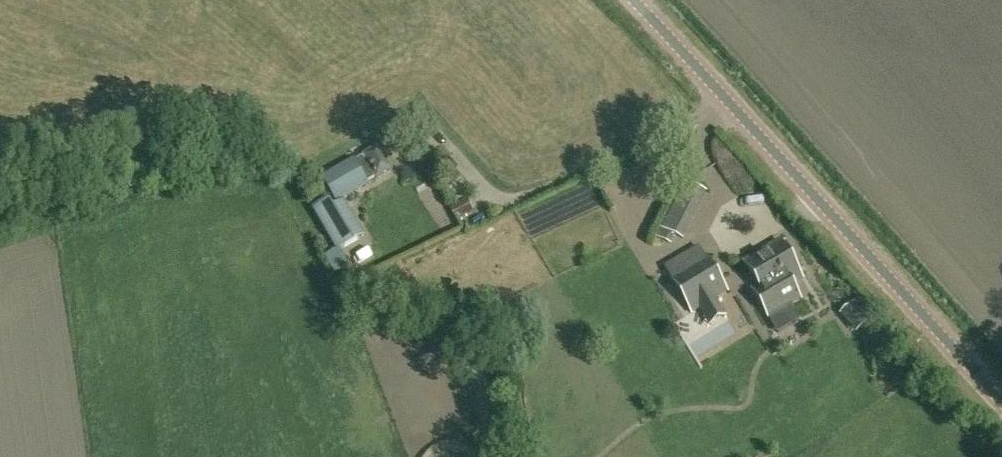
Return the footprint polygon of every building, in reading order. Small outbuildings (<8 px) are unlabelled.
[(378,148),(318,183),(331,205),(391,169),(378,148)] [(337,217),(321,226),(337,253),(366,236),(344,199),(331,206),(337,217)] [(473,212),(466,200),(449,209),(456,221),(473,212)] [(762,253),(743,264),(751,276),(757,287),(751,290),(768,318),(777,334),(801,319),(792,304),(801,299),(798,294),(802,292),(796,281),(799,279),(802,277),(791,259),(781,241),(762,253)] [(692,316),(730,294),(709,259),(671,282),(692,316)]
